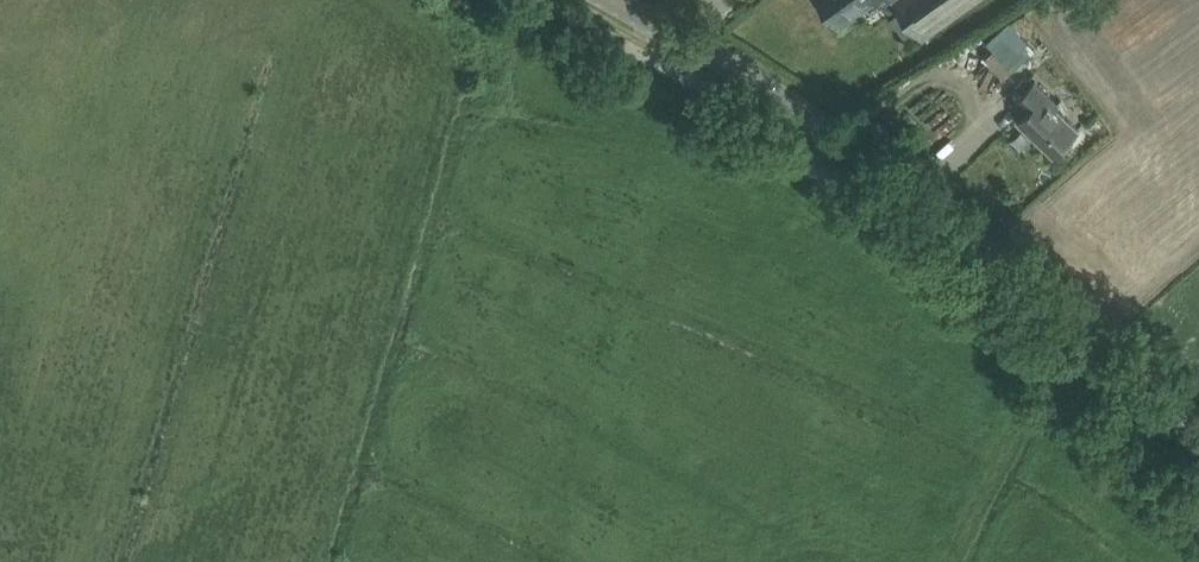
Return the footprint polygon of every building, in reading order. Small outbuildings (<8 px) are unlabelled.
[(840,25),(875,0),(822,0),(840,25)] [(890,12),(900,5),(923,37),(976,0),(881,0),(890,12)] [(1015,44),(1006,52),(1020,69),(1029,61),(1015,44)] [(932,81),(918,90),(926,102),(939,93),(932,81)] [(1059,105),(1035,82),(1017,101),(1028,111),(1019,120),(1054,154),(1079,129),(1056,107),(1059,105)]
